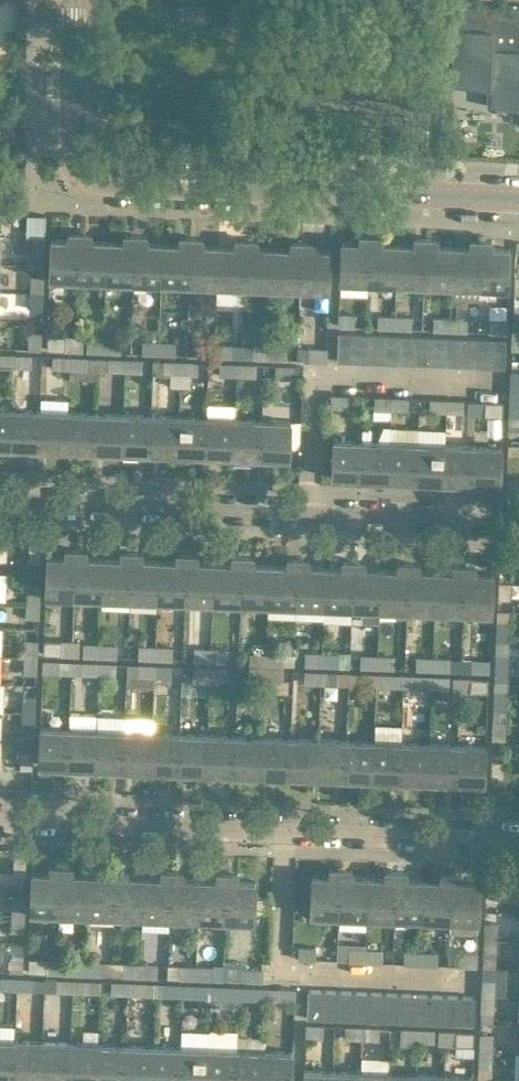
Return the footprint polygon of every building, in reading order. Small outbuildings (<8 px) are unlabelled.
[(451,84),(487,85),(486,104),(518,105),(518,4),(483,3),(458,2),(457,27),(453,27),(451,84)] [(51,260),(50,277),(69,278),(69,274),(78,274),(80,235),(80,232),(68,232),(68,235),(68,238),(51,238),(51,260)] [(80,235),(78,274),(87,274),(87,279),(106,279),(107,240),(91,239),(91,235),(91,233),(80,232),(80,235)] [(32,252),(43,252),(44,235),(33,234),(32,252)] [(107,240),(106,279),(124,280),(124,276),(134,276),(135,235),(124,234),(123,235),(123,240),(107,240)] [(340,262),(339,280),(358,280),(358,276),(368,276),(370,235),(358,234),(358,235),(358,241),(341,240),(340,262)] [(135,235),(134,276),(143,277),(143,281),(161,282),(161,277),(163,242),(146,242),(147,235),(146,235),(135,235)] [(370,235),(368,276),(377,277),(377,281),(396,282),(397,242),(381,242),(381,235),(371,235),(370,235)] [(161,277),(161,282),(180,283),(180,278),(189,278),(191,237),(179,236),(179,243),(163,242),(161,277)] [(191,237),(189,278),(198,279),(198,283),(217,284),(218,244),(202,244),(202,237),(191,237)] [(397,242),(396,282),(415,283),(415,278),(424,279),(426,237),(414,237),(413,243),(397,242)] [(426,237),(424,279),(434,279),(433,284),(451,284),(453,245),(437,244),(437,238),(426,237)] [(218,244),(217,284),(234,285),(234,280),(244,281),(246,239),(234,238),(234,245),(218,244)] [(246,239),(244,281),(254,281),(254,286),(272,286),(274,247),(257,246),(258,239),(246,239)] [(453,245),(451,284),(471,285),(471,281),(479,281),(481,239),(470,239),(469,245),(453,245)] [(481,239),(479,281),(489,281),(489,286),(508,287),(508,269),(509,247),(492,246),(493,240),(481,239)] [(274,247),(272,286),(291,287),(291,283),(300,283),(302,241),(290,241),(290,247),(274,247)] [(302,241),(300,283),(310,283),(310,288),(328,289),(329,271),(330,249),(313,248),(313,242),(302,241)] [(31,274),(30,291),(43,292),(43,274),(31,274)] [(30,291),(30,308),(42,308),(43,292),(30,291)] [(338,312),(338,325),(356,325),(356,312),(339,312),(338,312)] [(378,313),(378,326),(395,327),(395,314),(378,313)] [(395,314),(395,327),(411,328),(412,315),(395,314)] [(434,316),(433,329),(450,329),(451,317),(434,316)] [(451,317),(450,329),(467,330),(468,317),(451,317)] [(489,318),(489,331),(506,332),(506,319),(489,318)] [(28,333),(28,348),(40,348),(41,330),(28,330),(28,333)] [(254,331),(253,344),(270,345),(271,332),(254,331)] [(337,360),(352,361),(353,332),(338,332),(337,360)] [(352,361),(367,361),(369,333),(353,332),(352,361)] [(367,361),(383,362),(384,333),(369,333),(367,361)] [(383,362),(398,363),(399,334),(384,333),(383,362)] [(48,334),(47,348),(65,349),(75,350),(76,335),(48,334)] [(398,363),(413,363),(414,335),(399,334),(398,363)] [(413,363),(429,364),(430,335),(414,335),(413,363)] [(429,364),(444,365),(445,336),(430,335),(429,364)] [(444,365),(459,365),(460,336),(445,336),(444,365)] [(459,365),(474,366),(476,337),(460,336),(459,365)] [(474,366),(490,366),(491,338),(476,337),(474,366)] [(87,338),(86,350),(103,351),(104,339),(87,338)] [(491,338),(490,366),(505,367),(506,338),(491,338)] [(104,339),(103,351),(120,351),(121,339),(104,339)] [(143,340),(142,352),(159,353),(159,340),(143,340)] [(159,340),(159,353),(176,354),(176,341),(159,340)] [(197,355),(214,355),(214,343),(197,343),(197,355)] [(215,343),(214,355),(231,356),(232,343),(215,343)] [(253,344),(253,357),(270,357),(270,345),(253,344)] [(270,345),(270,357),(287,358),(287,346),(270,345)] [(309,347),(309,359),(325,360),(326,347),(309,346),(309,347)] [(14,366),(14,353),(0,353),(0,365),(14,366)] [(14,353),(14,366),(31,367),(31,354),(14,353)] [(53,355),(53,367),(70,368),(70,355),(53,355)] [(70,355),(70,368),(86,368),(87,356),(70,355)] [(109,357),(109,369),(125,370),(126,358),(109,357)] [(126,358),(125,370),(142,371),(142,358),(126,358)] [(164,359),(164,372),(171,372),(170,385),(180,385),(181,360),(164,359)] [(181,360),(180,385),(190,386),(191,373),(197,373),(198,361),(181,360)] [(220,361),(219,374),(236,374),(236,362),(229,362),(220,361)] [(236,362),(236,374),(252,375),(253,363),(236,362)] [(276,376),(292,377),(293,365),(276,364),(276,376)] [(518,387),(518,370),(511,369),(511,386),(518,387)] [(518,406),(518,389),(510,389),(510,406),(518,406)] [(332,394),(331,406),(348,406),(348,394),(332,394)] [(375,408),(392,408),(392,396),(375,395),(375,408)] [(392,396),(392,408),(408,409),(408,397),(392,396)] [(430,410),(447,411),(448,398),(431,398),(430,410)] [(448,398),(447,411),(463,412),(464,399),(448,398)] [(475,399),(475,413),(503,415),(504,401),(475,399)] [(11,445),(13,408),(0,408),(0,445),(11,445)] [(11,445),(39,447),(40,409),(13,408),(11,445)] [(39,447),(67,448),(68,410),(40,409),(39,447)] [(67,448),(94,449),(96,411),(68,410),(67,448)] [(94,449),(122,450),(124,413),(96,411),(94,449)] [(122,450),(150,451),(151,414),(124,413),(122,450)] [(150,451),(178,452),(179,415),(151,414),(150,451)] [(518,432),(518,415),(509,414),(509,431),(518,432)] [(178,452),(205,453),(207,416),(179,415),(178,452)] [(205,453),(233,454),(235,417),(207,416),(205,453)] [(233,454),(261,455),(262,418),(235,417),(233,454)] [(262,418),(261,455),(289,457),(291,419),(262,418)] [(291,419),(290,446),(300,446),(301,420),(291,419)] [(333,476),(361,477),(363,440),(334,439),(333,476)] [(361,477),(389,478),(390,441),(363,440),(361,477)] [(389,478),(417,479),(418,443),(390,441),(389,478)] [(417,479),(444,481),(446,444),(418,443),(417,479)] [(444,481),(472,482),(473,445),(446,444),(444,481)] [(473,445),(472,482),(501,483),(502,446),(473,445)] [(518,471),(518,454),(508,453),(508,470),(518,471)] [(29,560),(40,561),(41,543),(29,543),(29,560)] [(47,577),(46,595),(65,595),(65,591),(75,591),(76,549),(65,549),(64,555),(48,555),(47,577)] [(76,549),(75,591),(84,592),(84,596),(102,597),(102,592),(104,557),(88,556),(88,550),(76,549)] [(102,592),(102,597),(121,598),(121,593),(130,593),(132,551),(120,551),(120,557),(104,557),(102,592)] [(132,551),(130,593),(140,594),(140,598),(158,599),(159,559),(143,558),(143,552),(132,551)] [(159,559),(158,599),(176,600),(176,595),(186,596),(187,554),(176,553),(175,560),(159,559)] [(187,554),(186,596),(195,596),(195,600),(213,601),(215,561),(198,561),(198,554),(187,554)] [(215,561),(213,601),(232,602),(232,597),(241,598),(243,556),(231,555),(231,562),(215,561)] [(243,556),(241,598),(251,598),(251,603),(269,603),(271,563),(254,563),(255,556),(243,556)] [(269,603),(297,605),(299,558),(287,558),(287,564),(271,563),(269,603)] [(297,605),(325,606),(326,566),(310,565),(310,559),(299,558),(297,605)] [(325,606),(352,607),(354,561),(342,560),(342,566),(326,566),(325,606)] [(354,561),(352,607),(362,607),(361,619),(380,620),(380,608),(382,568),(365,568),(366,561),(354,561)] [(382,568),(380,608),(399,609),(399,604),(408,604),(410,563),(398,563),(398,569),(382,568)] [(410,563),(408,604),(418,605),(417,609),(436,610),(437,570),(421,570),(421,563),(410,563)] [(437,570),(436,610),(454,611),(454,606),(464,607),(465,565),(453,565),(453,571),(437,570)] [(465,565),(464,607),(473,607),(473,612),(491,612),(492,612),(493,595),(493,573),(477,572),(477,566),(465,565)] [(499,596),(511,597),(512,581),(499,580),(499,596)] [(27,582),(27,600),(40,600),(41,583),(27,582)] [(27,600),(26,616),(40,617),(40,600),(27,600)] [(495,621),(495,637),(508,638),(509,622),(495,621)] [(508,638),(495,637),(494,653),(507,653),(508,638)] [(25,638),(24,655),(38,656),(39,638),(25,638)] [(44,638),(43,653),(72,654),(73,639),(44,638)] [(84,642),(83,654),(100,655),(100,642),(84,642)] [(100,642),(100,655),(116,656),(117,643),(100,642)] [(139,644),(138,656),(155,657),(156,645),(139,644)] [(156,645),(155,657),(172,658),(172,645),(156,645)] [(194,646),(194,659),(211,659),(211,647),(194,646)] [(211,647),(211,659),(228,660),(228,648),(211,647)] [(250,651),(249,664),(267,664),(267,652),(250,651)] [(305,651),(305,663),(322,664),(323,651),(305,651)] [(323,651),(322,664),(339,664),(340,652),(323,651)] [(267,652),(267,664),(284,665),(284,652),(267,652)] [(361,653),(360,665),(377,666),(377,654),(361,653)] [(377,654),(377,666),(394,666),(394,654),(377,654)] [(24,655),(24,673),(38,673),(38,656),(24,655)] [(417,655),(416,667),(433,668),(433,656),(417,655)] [(433,656),(433,668),(449,669),(450,656),(433,656)] [(472,657),(472,669),(489,670),(489,658),(472,657)] [(43,659),(42,672),(59,672),(60,660),(43,659)] [(83,660),(83,673),(99,674),(100,661),(83,660)] [(100,661),(99,674),(116,674),(116,662),(100,661)] [(127,662),(127,675),(154,676),(155,663),(127,662)] [(155,663),(154,676),(171,677),(172,664),(155,663)] [(249,666),(249,676),(266,677),(267,664),(249,664),(249,666)] [(267,664),(266,677),(283,678),(283,667),(284,665),(267,664)] [(194,665),(193,677),(210,678),(211,665),(199,665),(194,665)] [(211,665),(210,678),(227,679),(227,666),(211,665)] [(305,669),(304,682),(321,683),(322,670),(305,669)] [(322,670),(321,683),(338,683),(339,670),(322,670)] [(360,671),(359,684),(376,684),(377,672),(360,671)] [(377,672),(376,684),(393,685),(394,673),(377,672)] [(416,673),(415,686),(432,687),(433,674),(416,673)] [(433,674),(432,687),(433,687),(438,687),(449,688),(449,675),(433,674)] [(460,675),(459,690),(470,691),(471,676),(460,675)] [(471,676),(470,691),(488,691),(488,676),(471,676)] [(493,676),(492,693),(505,693),(506,677),(493,676)] [(438,687),(438,696),(449,696),(449,690),(449,688),(438,687)] [(23,693),(22,711),(35,711),(36,694),(23,693)] [(505,693),(492,693),(492,709),(504,709),(505,693)] [(22,711),(21,728),(35,729),(35,711),(22,711)] [(494,738),(506,739),(506,722),(494,722),(494,738)] [(39,764),(67,765),(69,728),(41,727),(39,764)] [(67,765),(95,766),(97,729),(69,728),(67,765)] [(95,766),(123,767),(124,730),(97,729),(95,766)] [(123,767),(151,768),(152,731),(124,730),(123,767)] [(151,768),(179,770),(180,732),(152,731),(151,768)] [(179,770),(206,771),(208,734),(180,732),(179,770)] [(206,771),(234,772),(236,735),(208,734),(206,771)] [(234,772),(262,773),(264,736),(236,735),(234,772)] [(262,773),(290,774),(291,737),(264,736),(262,773)] [(20,737),(19,750),(21,750),(21,766),(33,767),(34,750),(34,738),(20,737)] [(290,774),(318,775),(319,738),(291,737),(290,774)] [(318,775),(345,776),(347,739),(319,738),(318,775)] [(345,776),(373,777),(375,740),(347,739),(345,776)] [(373,777),(401,779),(403,741),(375,740),(373,777)] [(401,779),(429,780),(430,742),(403,741),(401,779)] [(429,780),(457,781),(458,744),(430,742),(429,780)] [(458,744),(457,781),(485,782),(486,745),(458,744)] [(492,776),(504,776),(504,760),(492,759),(492,776)] [(14,874),(25,875),(26,858),(14,857),(14,874)] [(31,894),(31,911),(50,911),(50,907),(59,907),(61,866),(50,866),(49,872),(33,872),(31,894)] [(61,866),(59,907),(68,908),(68,912),(87,913),(87,908),(88,874),(73,873),(73,867),(61,866)] [(87,908),(87,913),(105,914),(105,909),(115,910),(116,869),(105,868),(105,875),(88,874),(87,908)] [(312,874),(310,913),(329,914),(329,910),(339,910),(341,869),(330,868),(329,874),(312,874)] [(116,869),(115,910),(124,910),(124,914),(142,915),(143,911),(144,876),(127,876),(127,869),(116,869)] [(341,869),(339,910),(348,910),(348,915),(367,916),(367,911),(368,876),(352,875),(353,869),(341,869)] [(367,911),(367,916),(385,916),(385,912),(395,912),(396,871),(385,870),(385,877),(368,876),(367,911)] [(143,911),(142,915),(161,916),(161,911),(170,912),(172,871),(161,871),(160,877),(144,876),(143,911)] [(172,871),(170,912),(179,912),(179,917),(198,917),(198,913),(199,878),(184,878),(184,871),(172,871)] [(396,871),(395,912),(404,913),(404,917),(423,918),(424,878),(408,877),(409,871),(396,871)] [(198,913),(198,917),(216,918),(216,914),(226,914),(227,873),(216,873),(216,879),(199,878),(198,913)] [(227,873),(226,914),(235,914),(235,919),(254,920),(255,881),(239,880),(239,874),(227,873)] [(424,878),(423,918),(441,918),(441,914),(451,914),(452,873),(441,873),(441,879),(424,878)] [(452,873),(451,914),(460,915),(460,919),(479,920),(480,902),(480,880),(463,880),(463,873),(452,873)] [(486,899),(498,899),(499,882),(487,881),(486,899)] [(12,896),(11,913),(25,914),(26,896),(12,896)] [(11,913),(11,930),(24,931),(25,914),(11,913)] [(485,921),(485,938),(497,938),(498,922),(485,921)] [(497,938),(485,938),(484,954),(496,954),(497,938)] [(37,941),(36,951),(48,951),(48,941),(37,941)] [(299,958),(316,958),(316,946),(299,946),(299,958)] [(349,959),(365,960),(365,948),(349,948),(349,959)] [(365,948),(365,960),(382,961),(382,949),(365,948)] [(405,962),(421,962),(421,950),(405,950),(405,962)] [(421,950),(421,962),(437,963),(438,951),(421,950)] [(460,964),(477,965),(477,953),(461,952),(460,964)] [(10,953),(9,969),(22,970),(23,953),(10,953)] [(29,956),(28,970),(64,972),(64,957),(29,956)] [(68,959),(67,972),(84,973),(85,960),(68,959)] [(85,960),(84,973),(101,974),(101,961),(85,960)] [(223,961),(222,979),(245,980),(263,980),(264,968),(246,967),(246,961),(223,961)] [(124,962),(123,975),(140,975),(140,962),(124,962)] [(140,962),(140,975),(157,976),(158,963),(140,962)] [(168,977),(195,978),(196,965),(168,963),(168,977)] [(196,965),(195,978),(212,978),(213,965),(196,965)] [(483,993),(483,994),(495,995),(506,995),(507,967),(484,966),(483,977),(483,993)] [(1,976),(0,988),(17,989),(17,977),(1,976)] [(17,977),(17,989),(34,989),(34,977),(17,977)] [(56,978),(56,990),(73,991),(73,979),(56,978)] [(73,979),(73,991),(89,991),(90,980),(73,979)] [(112,981),(112,992),(128,993),(129,981),(112,981)] [(129,981),(128,993),(145,994),(145,982),(129,981)] [(167,983),(167,995),(183,995),(184,983),(167,983)] [(184,983),(183,995),(200,996),(200,984),(184,983)] [(221,985),(220,997),(238,997),(238,986),(221,985)] [(238,986),(238,997),(255,998),(256,986),(238,986)] [(278,999),(295,1000),(296,988),(278,987),(278,999)] [(306,1017),(321,1018),(323,989),(307,989),(306,1017)] [(321,1018),(337,1019),(338,990),(323,989),(321,1018)] [(337,1019),(352,1019),(353,991),(338,990),(337,1019)] [(352,1019),(367,1020),(368,991),(353,991),(352,1019)] [(367,1020),(383,1021),(384,992),(368,991),(367,1020)] [(383,1021),(398,1021),(399,993),(384,992),(383,1021)] [(398,1021),(413,1022),(414,993),(399,993),(398,1021)] [(413,1022),(428,1023),(430,994),(414,993),(413,1022)] [(428,1023),(444,1023),(445,995),(430,994),(428,1023)] [(483,994),(482,1009),(494,1010),(495,995),(483,994)] [(444,1023),(459,1024),(460,995),(445,995),(444,1023)] [(460,995),(459,1024),(475,1025),(476,996),(460,995)] [(306,1023),(306,1036),(322,1036),(323,1024),(323,1023),(306,1023)] [(346,1025),(345,1037),(362,1038),(362,1025),(346,1024),(346,1025)] [(362,1025),(362,1038),(378,1039),(379,1027),(379,1026),(362,1025)] [(401,1028),(400,1045),(417,1045),(418,1040),(418,1028),(418,1027),(401,1027),(401,1028)] [(418,1028),(418,1040),(434,1041),(434,1029),(434,1028),(418,1027),(418,1028)] [(439,1029),(439,1044),(456,1044),(457,1030),(457,1029),(439,1028),(439,1029)] [(457,1030),(456,1044),(474,1045),(474,1030),(457,1029),(457,1030)] [(481,1032),(480,1049),(492,1049),(493,1033),(481,1032)] [(13,1077),(15,1040),(0,1039),(0,1076),(13,1077)] [(13,1077),(41,1078),(42,1041),(15,1040),(13,1077)] [(41,1078),(69,1079),(70,1042),(42,1041),(41,1078)] [(69,1079),(97,1080),(98,1043),(70,1042),(69,1079)] [(97,1080),(124,1080),(126,1044),(98,1043),(97,1080)] [(127,1080),(152,1080),(153,1045),(126,1044),(124,1080),(127,1080)] [(181,1046),(153,1045),(152,1080),(180,1080),(181,1046)] [(209,1047),(181,1046),(180,1080),(208,1080),(209,1047)] [(237,1048),(209,1047),(208,1080),(236,1080),(237,1048)] [(265,1049),(237,1048),(236,1080),(263,1080),(265,1049)] [(263,1080),(292,1080),(293,1050),(265,1049),(263,1080)] [(492,1049),(480,1049),(480,1065),(492,1065),(492,1049)] [(333,1069),(304,1068),(304,1080),(332,1080),(333,1069)] [(361,1071),(333,1069),(332,1080),(360,1080),(361,1071)] [(388,1072),(361,1071),(360,1080),(388,1080),(388,1072)] [(416,1073),(388,1072),(388,1080),(416,1080),(416,1073)] [(444,1074),(416,1073),(416,1080),(444,1080),(444,1074)]
